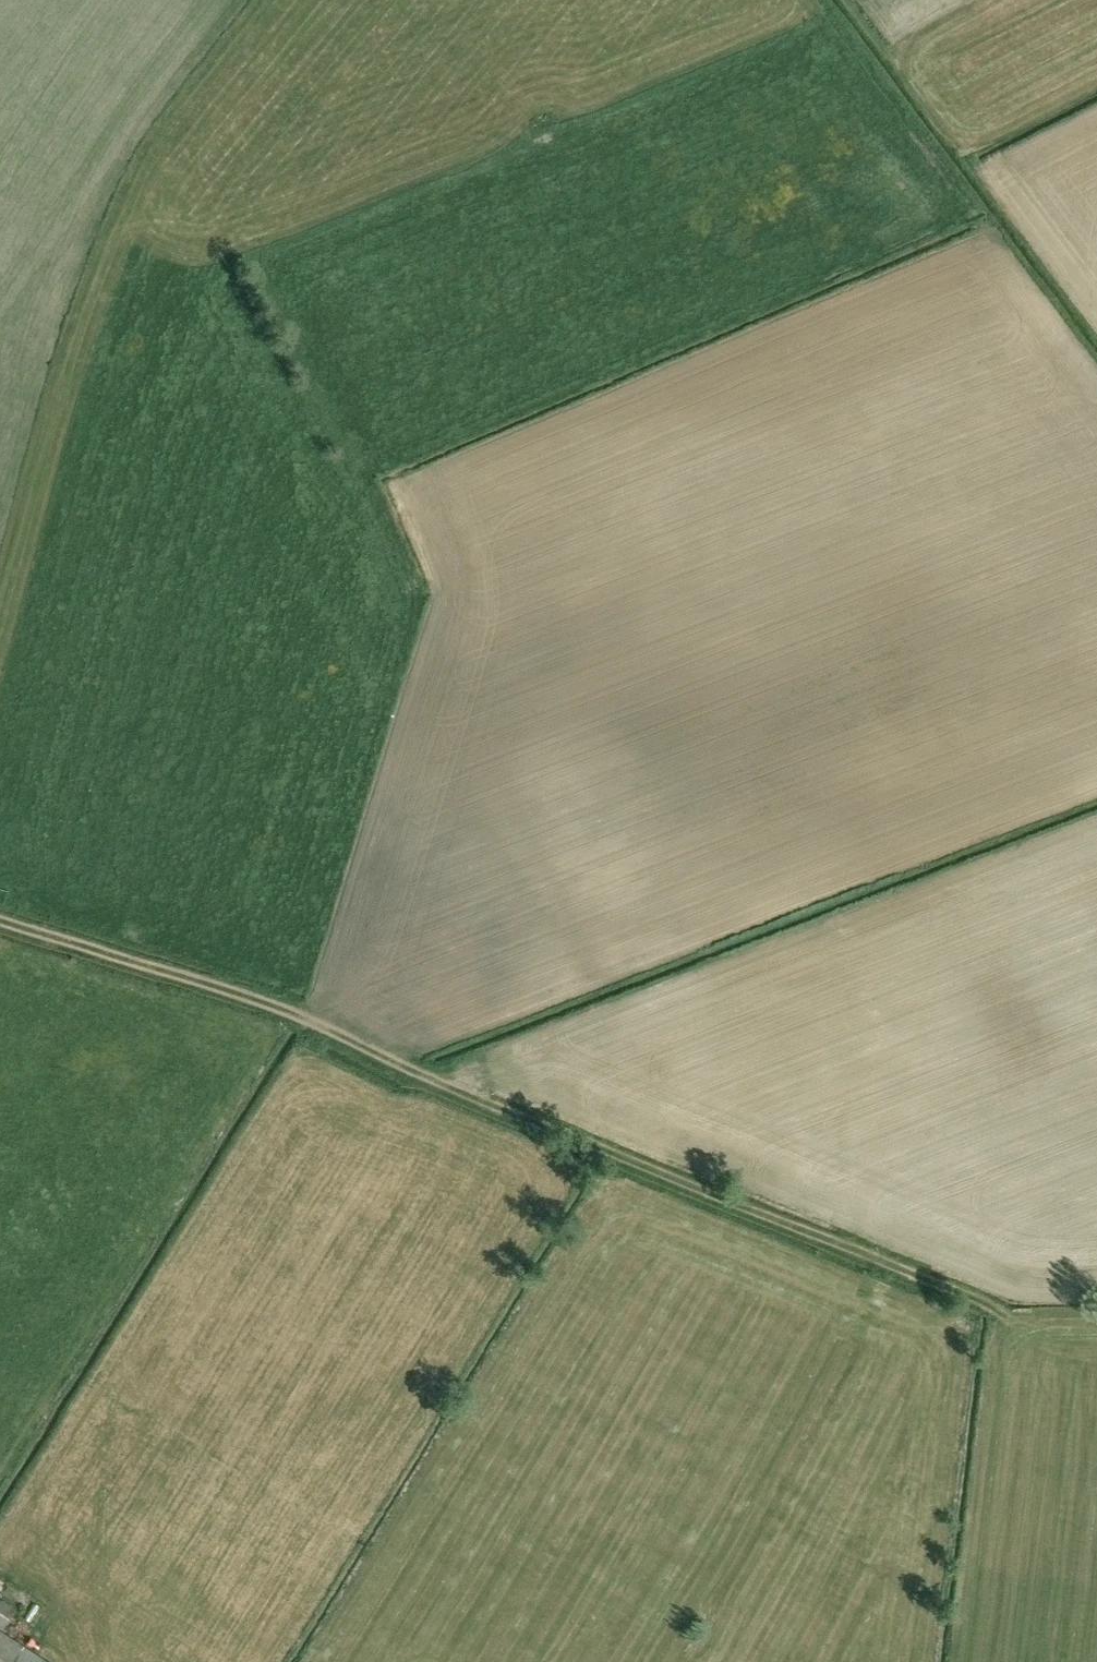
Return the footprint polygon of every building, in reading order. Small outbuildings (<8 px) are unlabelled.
[(11,1602),(17,1592),(0,1582),(0,1596),(11,1602)] [(2,1633),(17,1608),(0,1598),(0,1661),(48,1661),(2,1633)]
